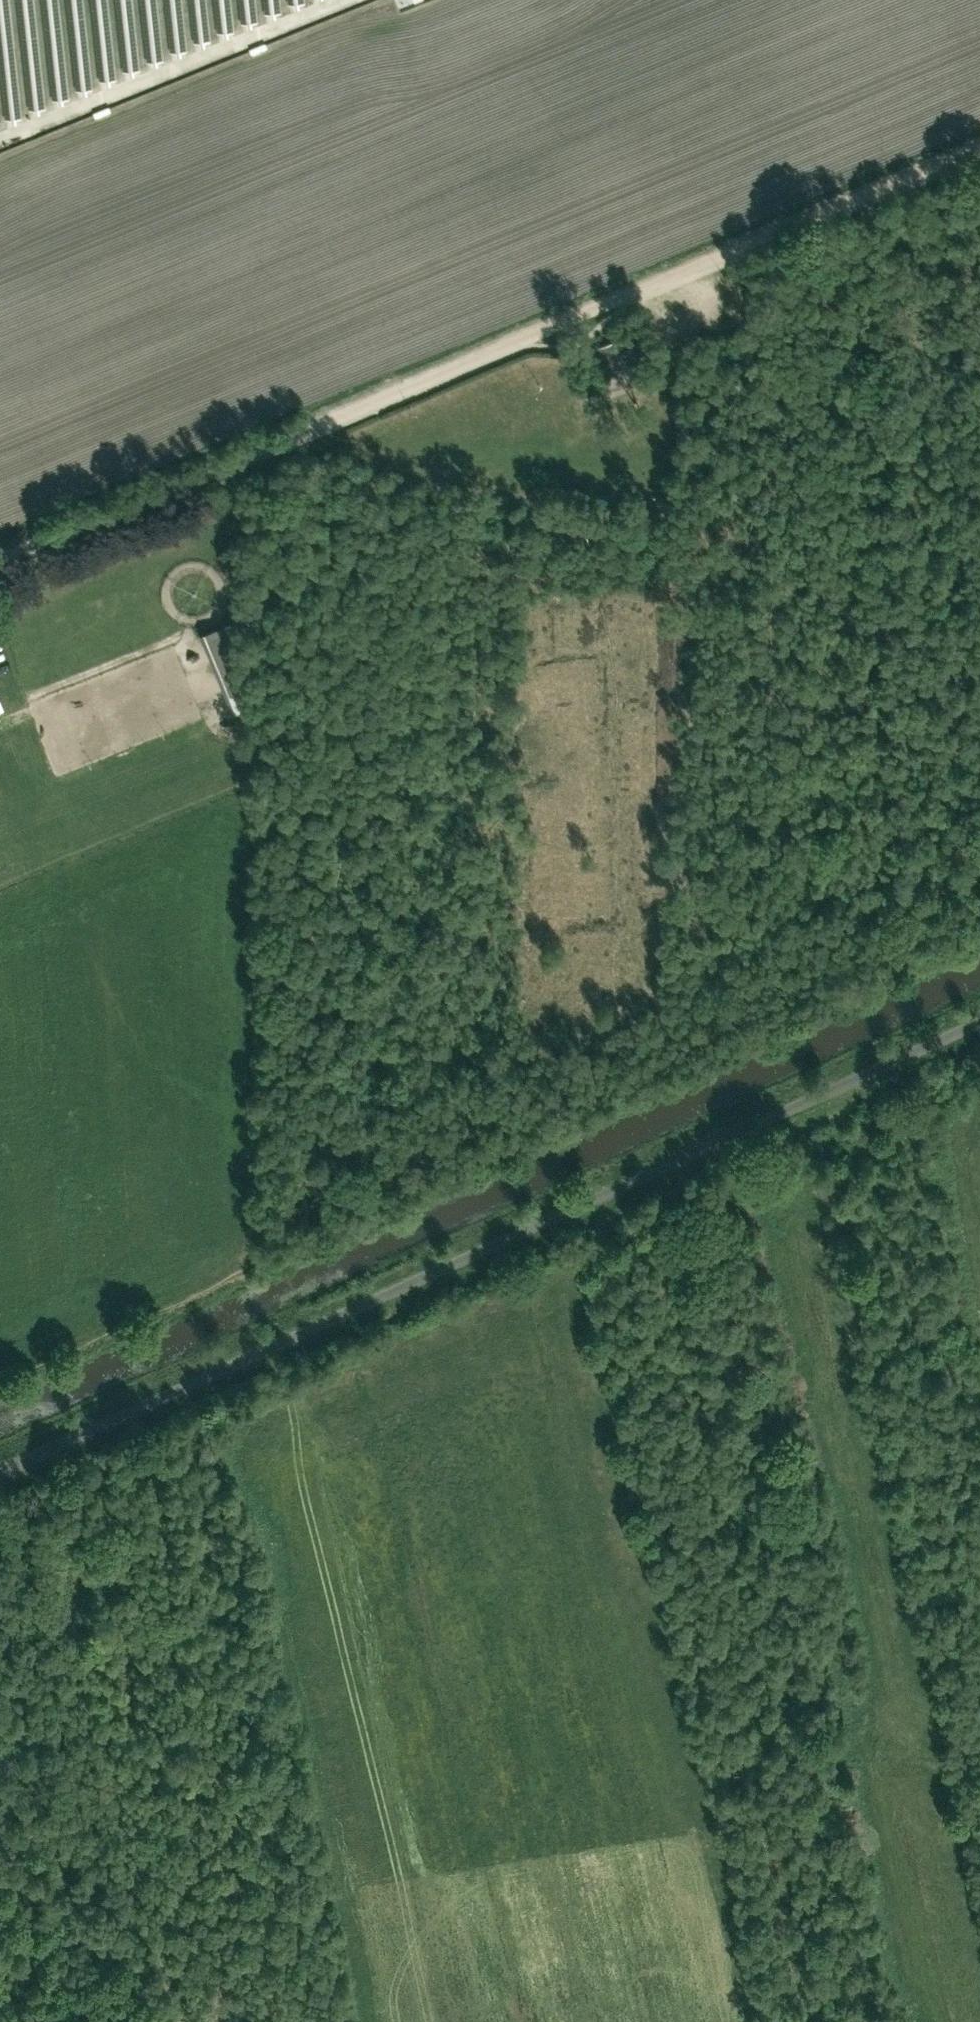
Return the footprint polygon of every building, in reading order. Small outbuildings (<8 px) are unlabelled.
[(216,0),(200,0),(201,38),(217,37),(216,0)] [(241,0),(224,0),(225,32),(242,31),(241,0)] [(265,0),(248,0),(249,24),(266,23),(265,0)] [(289,0),(272,0),(273,15),(290,14),(289,0)] [(47,128),(30,130),(32,142),(49,140),(47,128)] [(629,336),(622,338),(597,348),(608,377),(639,365),(629,336)]
